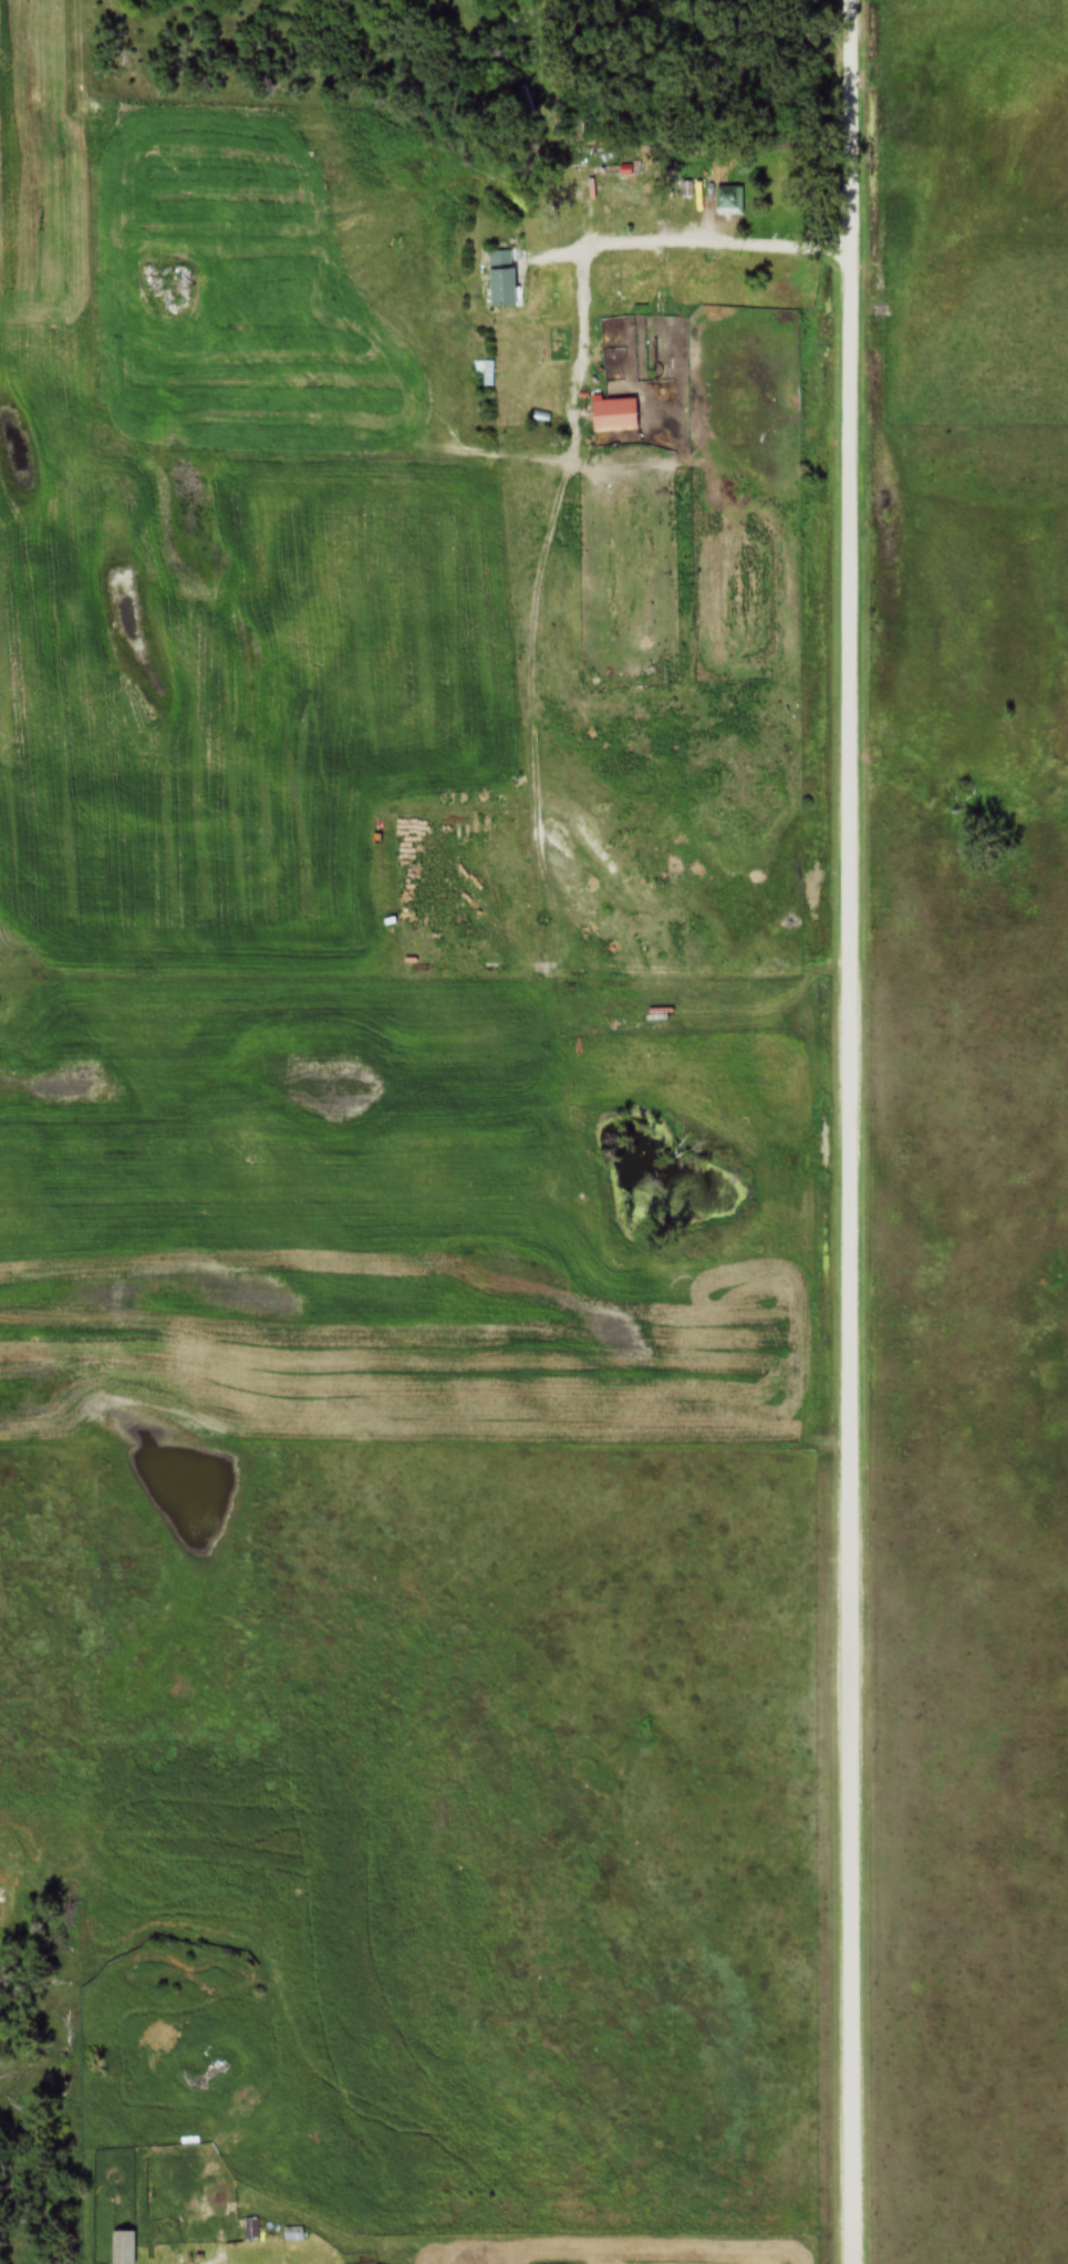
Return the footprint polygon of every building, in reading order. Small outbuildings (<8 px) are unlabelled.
[(631,174),(631,162),(617,162),(617,174),(631,174)] [(743,214),(743,184),(717,184),(717,214),(743,214)] [(491,306),(516,306),(515,250),(490,251),(491,306)] [(593,399),(594,432),(638,430),(636,397),(593,399)] [(284,2241),(303,2241),(303,2228),(284,2228),(284,2241)] [(136,2231),(112,2231),(112,2263),(136,2263),(136,2231)]
